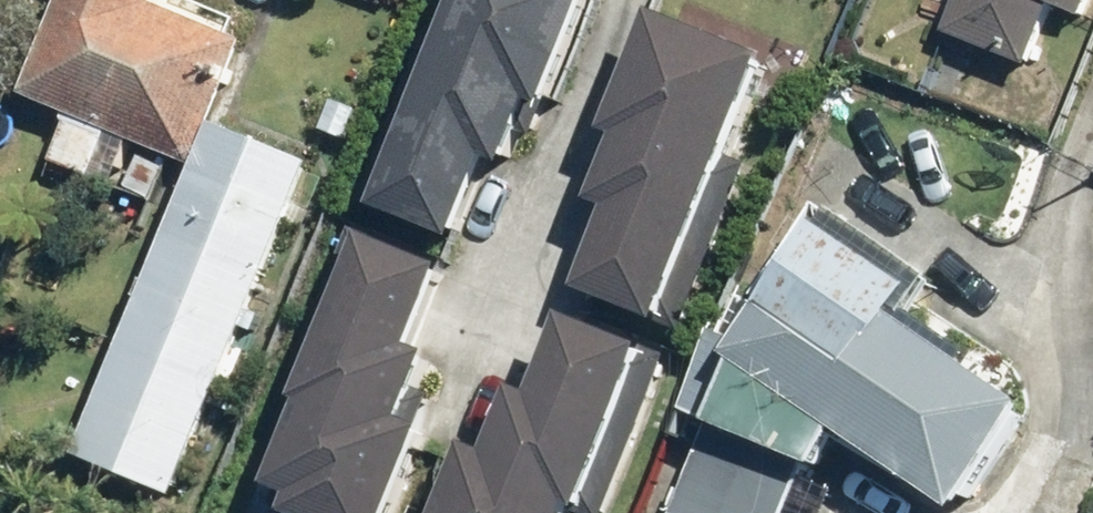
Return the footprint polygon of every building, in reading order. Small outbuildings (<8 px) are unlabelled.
[(26,101),(198,172),(251,46),(159,8),(162,0),(68,0),(26,101)] [(444,46),(422,37),(360,200),(462,239),(492,162),(505,168),(528,109),(543,115),(587,0),(462,0),(444,46)] [(1038,73),(1059,14),(1085,24),(1092,4),(1092,0),(958,0),(944,38),(1038,73)] [(755,45),(641,1),(593,122),(607,127),(581,193),(596,199),(565,278),(667,318),(734,149),(717,142),(755,45)] [(319,168),(219,128),(82,463),(182,503),(319,168)] [(797,459),(817,467),(833,433),(954,512),(1023,408),(899,318),(917,290),(816,218),(739,342),(706,328),(674,411),(699,420),(663,512),(776,512),(797,459)] [(352,229),(281,391),(291,395),(257,474),(284,486),(274,510),(281,512),(381,512),(421,420),(395,408),(421,349),(404,342),(437,266),(352,229)] [(455,434),(424,512),(558,512),(559,512),(562,512),(587,512),(653,348),(551,307),(521,384),(501,376),(475,443),(455,434)]
